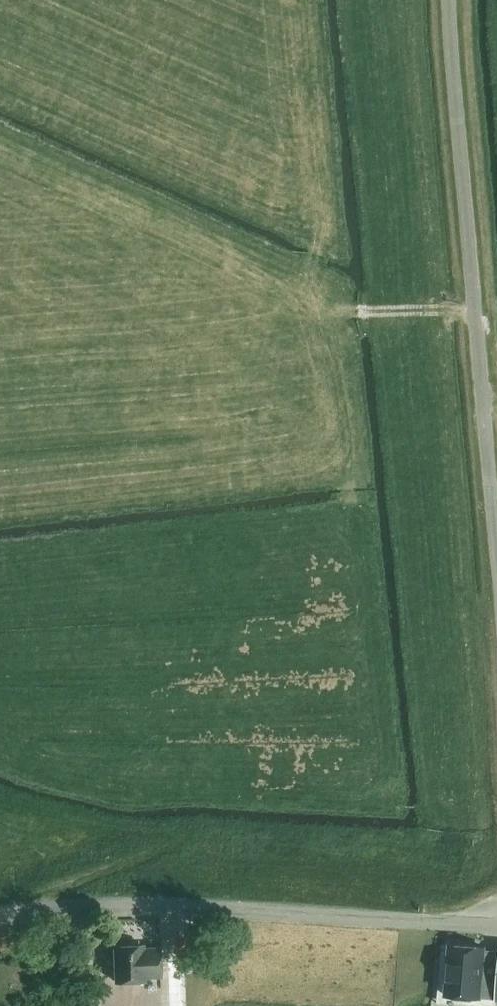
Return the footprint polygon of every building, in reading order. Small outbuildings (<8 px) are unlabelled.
[(143,975),(161,975),(161,946),(144,946),(144,943),(129,944),(127,941),(119,941),(117,944),(113,944),(114,979),(143,979),(143,975)] [(496,996),(496,974),(482,972),(484,948),(484,946),(450,944),(446,993),(496,996)] [(79,982),(86,1005),(94,1005),(87,980),(79,982)]
